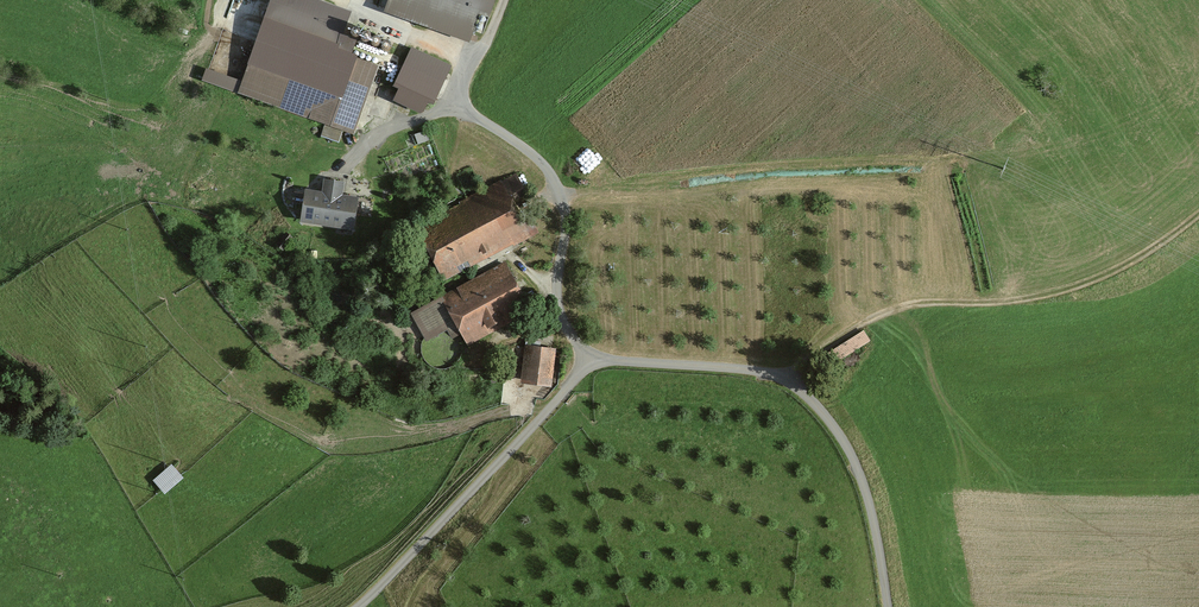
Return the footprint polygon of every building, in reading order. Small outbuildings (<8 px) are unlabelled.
[(394,14),(475,40),(483,17),(489,19),(495,0),(399,0),(394,14)] [(322,93),(252,67),(242,94),(355,134),(379,69),(353,60),(360,40),(347,35),(352,22),(312,8),(301,40),(268,28),(261,47),(330,72),(322,93)] [(429,99),(406,88),(400,101),(423,112),(429,99)] [(519,174),(417,231),(447,284),(538,234),(520,203),(531,197),(519,174)] [(328,195),(310,192),(305,223),(357,230),(361,201),(346,199),(348,185),(330,183),(328,195)] [(508,267),(448,301),(473,346),(534,312),(508,267)] [(846,354),(873,340),(866,327),(839,342),(846,354)] [(558,353),(530,351),(527,383),(555,386),(558,353)] [(165,491),(185,478),(174,463),(155,476),(165,491)]
